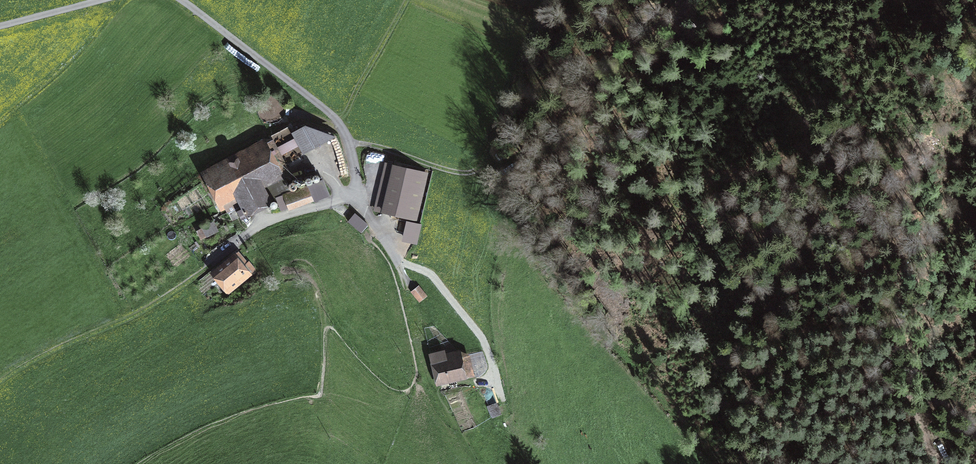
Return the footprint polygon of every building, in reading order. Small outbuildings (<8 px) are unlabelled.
[(295,128),(297,131),(294,133),(303,151),(330,137),(305,127),(302,129),(300,126),(295,128)] [(247,213),(268,202),(259,183),(280,172),(281,172),(267,145),(209,175),(228,213),(243,205),(246,211),(244,212),(245,214),(247,213)] [(393,166),(383,211),(416,219),(426,174),(393,166)] [(313,202),(328,196),(322,180),(290,193),(280,172),(259,183),(268,202),(276,198),(281,211),(312,199),(313,202)] [(348,222),(361,233),(368,225),(355,213),(348,222)] [(402,241),(417,244),(422,223),(407,220),(402,241)] [(201,239),(217,231),(213,224),(198,232),(201,239)] [(217,275),(228,288),(251,269),(240,255),(217,275)] [(418,287),(412,292),(419,302),(426,297),(418,287)] [(433,354),(440,381),(471,373),(467,356),(458,352),(445,355),(444,351),(433,354)]
